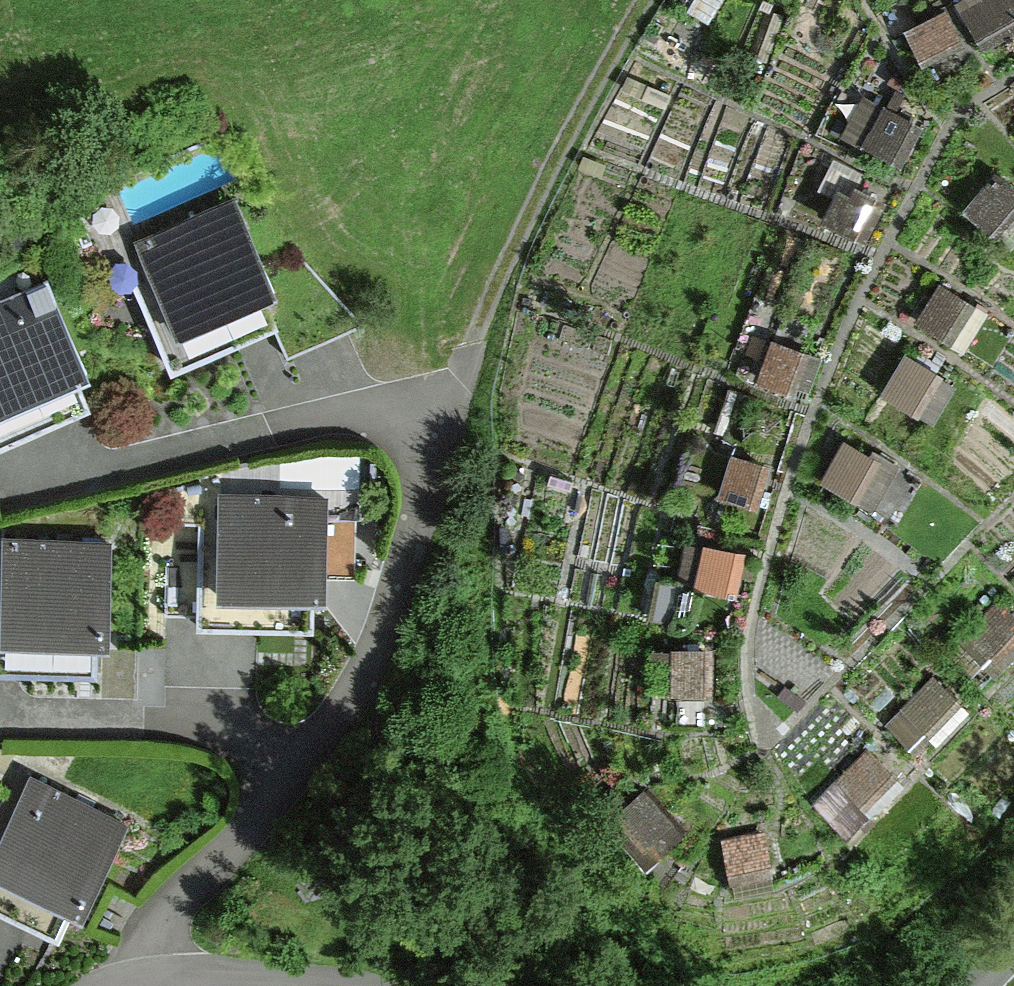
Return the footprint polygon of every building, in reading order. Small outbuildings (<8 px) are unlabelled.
[(964,33),(947,0),(944,0),(907,20),(925,54),(964,33)] [(1013,18),(1013,0),(963,0),(982,35),(1013,18)] [(236,191),(94,253),(108,284),(134,272),(174,363),(274,320),(289,354),(364,321),(299,253),(269,266),(236,191)] [(0,301),(0,434),(85,399),(75,376),(85,372),(47,282),(0,301)] [(777,333),(761,369),(807,389),(823,354),(777,333)] [(904,350),(886,391),(937,413),(955,372),(904,350)] [(847,433),(826,478),(883,504),(904,459),(847,433)] [(721,482),(757,502),(778,464),(742,443),(721,482)] [(327,491),(222,490),(221,599),(326,600),(327,491)] [(706,536),(701,577),(740,582),(746,541),(706,536)] [(0,541),(0,644),(110,645),(111,542),(0,541)] [(939,673),(893,716),(915,739),(960,695),(939,673)] [(876,738),(817,793),(848,826),(907,772),(876,738)] [(26,779),(0,840),(0,873),(89,910),(127,821),(26,779)]
